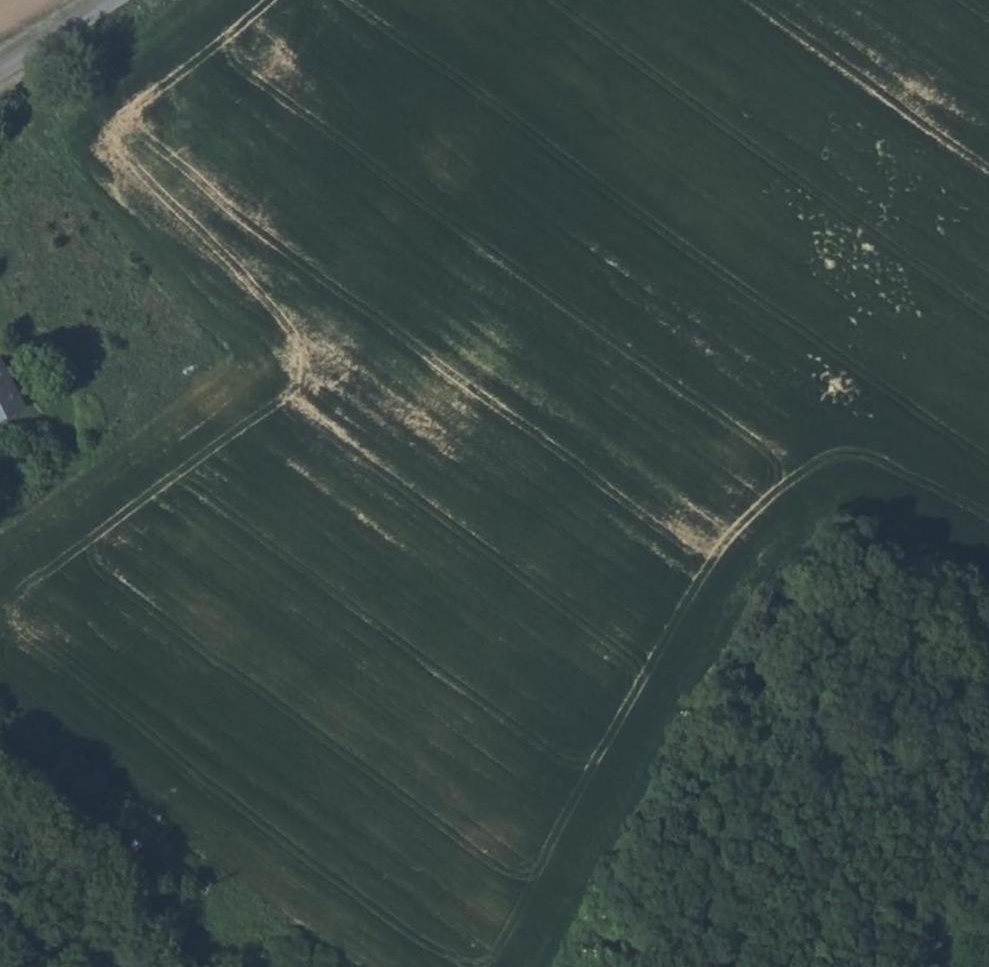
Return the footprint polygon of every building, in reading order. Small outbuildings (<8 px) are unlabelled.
[(20,412),(0,363),(0,422),(20,412)]
